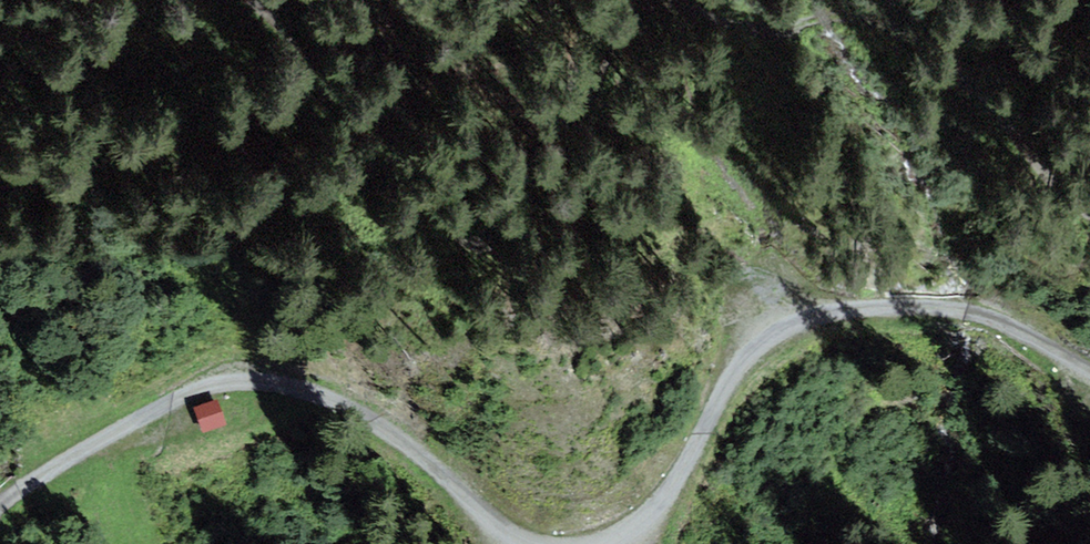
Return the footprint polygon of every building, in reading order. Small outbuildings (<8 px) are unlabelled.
[(229,400),(206,410),(217,433),(239,423),(229,400)]
